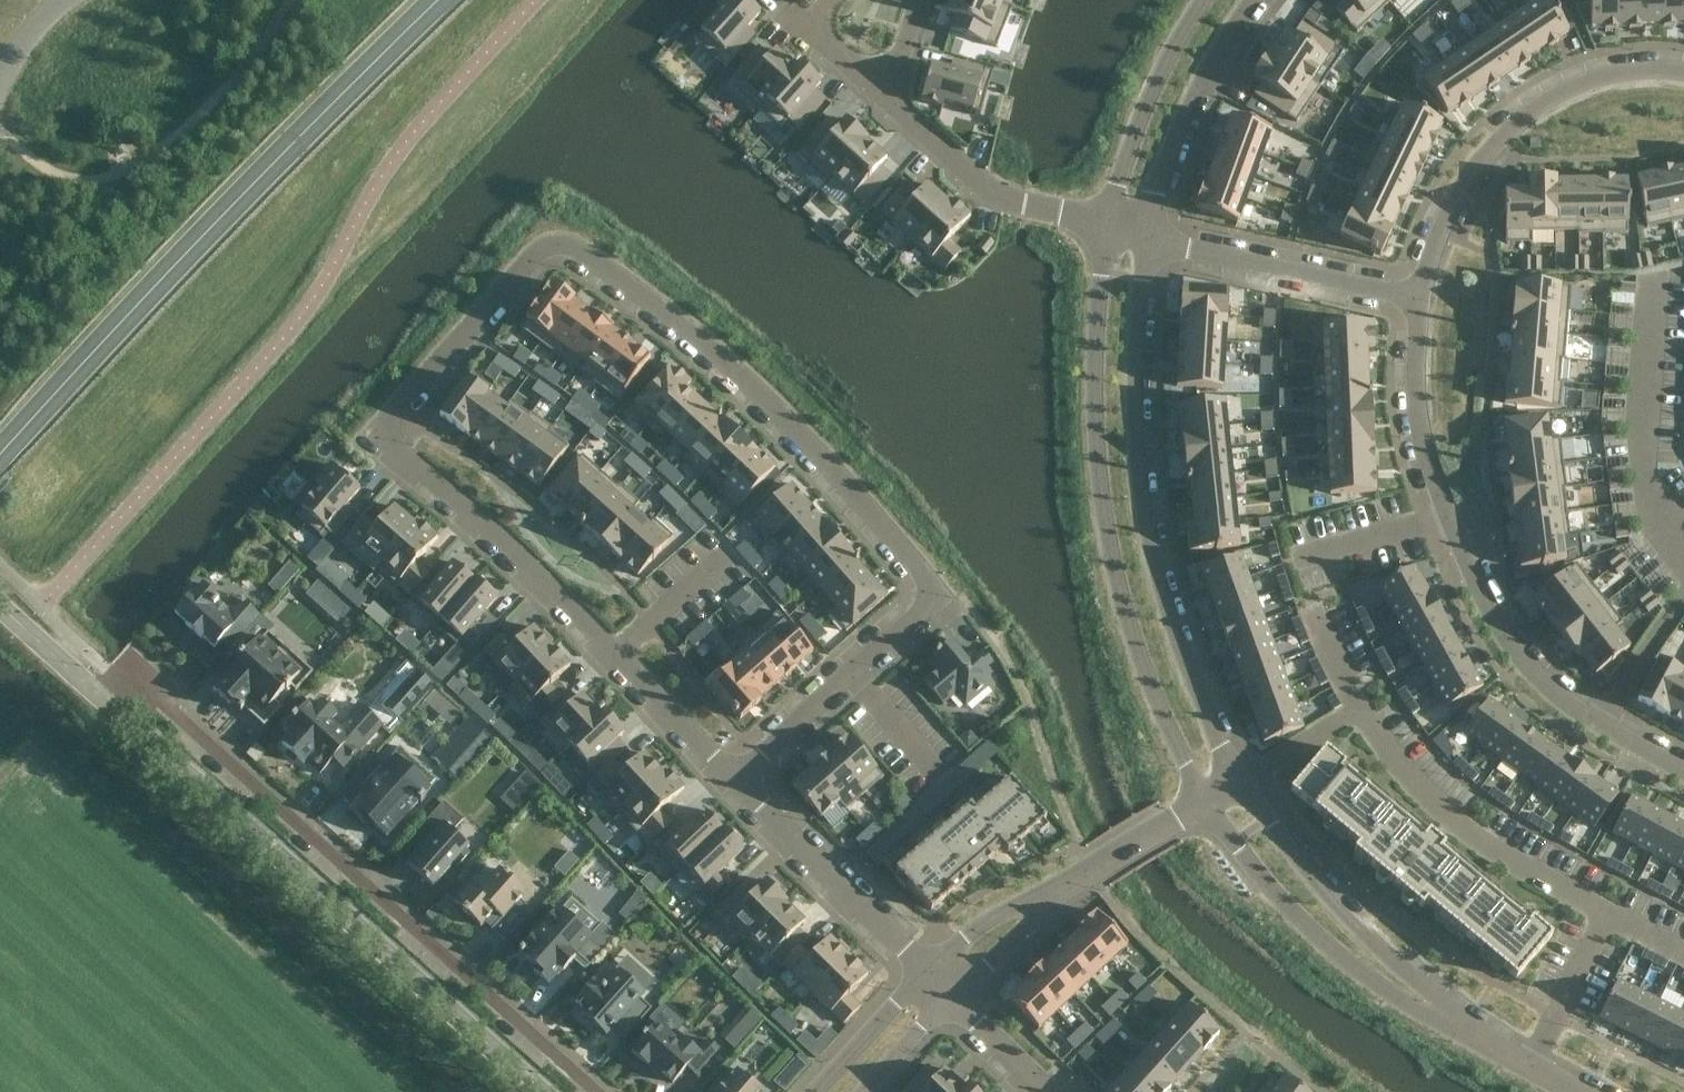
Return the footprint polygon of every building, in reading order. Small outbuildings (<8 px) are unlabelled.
[(694,38),(726,67),(748,43),(740,35),(760,13),(746,0),(722,0),(718,5),(722,8),(694,38)] [(946,12),(954,15),(949,29),(996,47),(1012,8),(993,0),(951,0),(946,12)] [(1335,9),(1357,32),(1389,3),(1386,0),(1345,0),(1335,9)] [(1450,3),(1457,14),(1465,8),(1459,0),(1454,0),(1450,3)] [(1465,8),(1472,3),(1470,0),(1459,0),(1465,8)] [(1524,10),(1550,47),(1559,41),(1557,39),(1568,31),(1547,0),(1538,0),(1524,10)] [(1591,28),(1592,28),(1605,27),(1605,30),(1616,29),(1615,0),(1590,0),(1591,28)] [(1616,29),(1618,29),(1617,27),(1629,26),(1629,29),(1640,28),(1639,0),(1615,0),(1616,29)] [(1640,28),(1642,28),(1641,25),(1663,25),(1663,27),(1664,27),(1663,0),(1639,0),(1640,28)] [(1664,27),(1676,27),(1676,24),(1683,23),(1683,0),(1663,0),(1664,27)] [(1315,25),(1322,16),(1311,8),(1304,18),(1315,25)] [(1524,10),(1504,23),(1530,61),(1530,60),(1529,58),(1547,46),(1548,48),(1550,47),(1524,10)] [(1286,30),(1271,52),(1321,85),(1344,50),(1302,22),(1293,34),(1286,30)] [(1425,23),(1418,29),(1427,39),(1434,33),(1425,23)] [(1504,23),(1484,37),(1508,72),(1518,65),(1520,67),(1530,61),(1504,23)] [(1418,29),(1412,35),(1421,45),(1427,39),(1418,29)] [(1484,37),(1464,51),(1489,88),(1499,81),(1497,79),(1508,72),(1484,37)] [(759,46),(732,76),(743,86),(738,92),(759,111),(800,64),(797,61),(794,65),(776,49),(770,56),(759,46)] [(1373,48),(1367,55),(1377,63),(1377,64),(1383,57),(1373,48)] [(1269,50),(1253,75),(1263,81),(1254,94),(1297,122),(1321,85),(1271,52),(1269,50)] [(1464,51),(1443,64),(1469,102),(1471,101),(1469,98),(1487,86),(1488,88),(1489,88),(1464,51)] [(800,64),(759,111),(760,111),(761,110),(781,127),(788,119),(799,129),(826,99),(815,89),(821,83),(800,64)] [(1443,64),(1423,78),(1447,113),(1448,113),(1459,106),(1460,108),(1469,102),(1443,64)] [(932,65),(921,100),(943,107),(944,102),(981,112),(993,71),(972,65),(969,75),(932,65)] [(1358,97),(1353,105),(1365,112),(1370,105),(1358,97)] [(1403,103),(1392,126),(1433,145),(1438,135),(1436,134),(1442,122),(1433,118),(1403,103)] [(1353,105),(1349,112),(1360,120),(1365,112),(1353,105)] [(1222,137),(1222,138),(1263,153),(1271,130),(1231,115),(1223,138),(1222,137)] [(828,118),(796,154),(828,182),(867,138),(847,119),(839,128),(828,118)] [(1392,126),(1382,147),(1423,167),(1428,157),(1425,156),(1430,146),(1433,147),(1433,145),(1392,126)] [(867,138),(828,182),(829,183),(834,178),(865,205),(892,175),(881,165),(887,159),(867,141),(869,139),(867,138)] [(1222,138),(1214,161),(1254,176),(1263,153),(1222,138)] [(1332,140),(1328,148),(1340,154),(1344,146),(1332,140)] [(1382,147),(1371,169),(1410,187),(1415,177),(1418,178),(1423,167),(1382,147)] [(1328,148),(1324,156),(1336,162),(1340,154),(1328,148)] [(1302,159),(1299,167),(1311,172),(1315,164),(1302,159)] [(1204,182),(1203,184),(1246,199),(1254,176),(1214,161),(1206,183),(1204,182)] [(1299,167),(1295,175),(1307,180),(1311,172),(1299,167)] [(1660,169),(1672,222),(1683,219),(1683,167),(1672,170),(1672,167),(1660,169)] [(1371,169),(1361,191),(1402,210),(1407,200),(1404,199),(1410,187),(1371,169)] [(1660,172),(1636,177),(1647,227),(1672,222),(1660,169),(1659,170),(1660,172)] [(1601,180),(1578,180),(1579,234),(1603,233),(1602,177),(1601,177),(1601,180)] [(1614,177),(1602,177),(1603,233),(1628,233),(1628,203),(1629,203),(1629,199),(1628,199),(1627,180),(1614,180),(1614,177)] [(1506,208),(1505,208),(1505,213),(1506,213),(1506,243),(1531,242),(1531,178),(1529,178),(1529,189),(1505,189),(1506,208)] [(1555,178),(1531,178),(1531,242),(1532,242),(1532,231),(1556,231),(1555,181),(1555,178)] [(1578,180),(1555,181),(1556,231),(1557,231),(1578,231),(1578,234),(1579,234),(1578,180)] [(896,193),(880,211),(913,240),(951,198),(950,197),(946,201),(927,184),(909,204),(896,193)] [(1203,184),(1195,207),(1237,222),(1246,199),(1203,184)] [(1312,185),(1308,193),(1321,198),(1324,190),(1312,185)] [(1361,191),(1351,211),(1390,229),(1399,210),(1401,212),(1402,210),(1361,191)] [(1308,193),(1305,202),(1318,206),(1321,198),(1308,193)] [(951,198),(913,240),(945,269),(961,251),(949,240),(971,215),(951,198)] [(1285,203),(1282,212),(1295,216),(1298,207),(1285,203)] [(1351,211),(1339,235),(1370,250),(1369,252),(1375,254),(1375,253),(1380,255),(1382,252),(1392,231),(1389,230),(1390,229),(1351,211)] [(1282,212),(1280,220),(1293,224),(1295,216),(1282,212)] [(849,231),(840,241),(847,248),(856,237),(849,231)] [(986,237),(978,248),(985,254),(994,243),(986,237)] [(1649,253),(1640,255),(1643,269),(1652,267),(1649,253)] [(1640,255),(1632,257),(1634,270),(1643,269),(1640,255)] [(1531,257),(1522,257),(1522,271),(1531,271),(1531,257)] [(1540,257),(1531,257),(1531,271),(1540,271),(1540,257)] [(1579,257),(1570,257),(1570,271),(1579,271),(1579,257)] [(1588,257),(1579,257),(1579,271),(1588,271),(1588,257)] [(1515,281),(1513,306),(1569,311),(1571,286),(1515,281)] [(572,300),(573,300),(575,298),(554,283),(520,328),(541,343),(572,300)] [(1621,284),(1621,293),(1635,294),(1635,285),(1621,284)] [(1182,288),(1181,312),(1227,315),(1229,290),(1182,288)] [(566,349),(592,314),(591,313),(573,300),(572,300),(541,343),(561,358),(567,349),(566,349)] [(1513,306),(1511,330),(1567,335),(1569,311),(1513,306)] [(1264,309),(1263,318),(1276,319),(1277,310),(1264,309)] [(585,362),(611,328),(612,329),(613,327),(592,311),(591,313),(592,314),(566,349),(567,349),(585,362)] [(1180,325),(1180,337),(1225,339),(1226,317),(1227,317),(1227,315),(1181,312),(1180,325)] [(1263,318),(1262,327),(1275,328),(1276,319),(1263,318)] [(1373,321),(1323,323),(1324,349),(1367,347),(1375,346),(1373,321)] [(630,343),(631,343),(632,342),(621,335),(612,329),(611,328),(585,362),(578,370),(599,386),(630,343)] [(1609,329),(1608,338),(1622,339),(1623,330),(1609,329)] [(1511,330),(1510,334),(1513,334),(1511,354),(1565,359),(1567,335),(1511,330)] [(1180,337),(1178,361),(1224,364),(1225,339),(1180,337)] [(1608,338),(1607,347),(1621,348),(1622,339),(1608,338)] [(1280,340),(1279,349),(1293,350),(1293,341),(1280,340)] [(650,357),(631,343),(630,343),(599,386),(619,400),(650,357)] [(1367,347),(1324,349),(1325,373),(1368,371),(1367,347)] [(531,356),(520,348),(514,357),(525,365),(531,356)] [(1279,349),(1279,358),(1292,359),(1293,350),(1279,349)] [(504,371),(510,361),(499,354),(493,363),(504,371)] [(1507,377),(1507,378),(1563,382),(1563,381),(1560,381),(1562,360),(1565,360),(1565,359),(1511,354),(1510,377),(1507,377)] [(1260,357),(1260,366),(1273,366),(1274,357),(1260,357)] [(515,378),(521,369),(510,361),(504,371),(515,378)] [(545,378),(551,369),(540,361),(534,371),(545,378)] [(1178,361),(1177,386),(1222,389),(1224,364),(1178,361)] [(654,420),(685,387),(686,387),(691,382),(672,364),(630,408),(649,426),(655,421),(654,420)] [(1260,366),(1260,374),(1273,375),(1273,366),(1260,366)] [(562,377),(551,369),(545,378),(556,386),(562,377)] [(1368,371),(1325,373),(1326,397),(1369,395),(1368,371)] [(460,430),(487,393),(488,393),(493,387),(471,372),(440,415),(460,430)] [(1605,377),(1604,386),(1618,387),(1619,378),(1605,377)] [(1507,378),(1505,403),(1561,408),(1563,382),(1507,378)] [(550,389),(539,381),(532,390),(543,398),(550,389)] [(1604,386),(1603,395),(1617,396),(1618,387),(1604,386)] [(671,436),(702,403),(686,387),(685,387),(654,420),(655,421),(671,436)] [(554,405),(560,396),(550,389),(543,398),(554,405)] [(1292,389),(1279,389),(1279,398),(1292,398),(1292,389)] [(580,390),(573,399),(583,407),(590,398),(580,390)] [(479,443),(506,406),(488,393),(487,393),(460,430),(470,437),(471,437),(479,443)] [(1369,395),(1326,397),(1327,421),(1372,419),(1371,395),(1369,395)] [(601,406),(590,398),(583,407),(594,415),(601,406)] [(1292,398),(1279,398),(1279,407),(1292,407),(1292,398)] [(499,458),(531,414),(530,414),(510,400),(506,406),(479,443),(499,458)] [(1224,400),(1179,405),(1182,429),(1227,424),(1224,400)] [(689,452),(720,419),(717,417),(702,403),(671,436),(673,438),(688,452),(689,452)] [(519,472),(549,430),(550,431),(553,427),(531,412),(530,414),(531,414),(499,458),(519,472)] [(1274,412),(1260,413),(1261,421),(1274,421),(1274,412)] [(703,473),(739,434),(719,415),(717,417),(720,419),(689,452),(688,452),(682,458),(702,476),(704,474),(703,473)] [(589,432),(596,424),(586,416),(579,424),(589,432)] [(1546,416),(1504,421),(1507,446),(1560,439),(1560,438),(1550,439),(1546,416)] [(1372,419),(1327,421),(1328,445),(1374,443),(1372,419)] [(1274,421),(1261,421),(1261,430),(1275,429),(1274,421)] [(1615,423),(1601,425),(1602,434),(1616,432),(1615,423)] [(589,432),(599,441),(606,432),(596,424),(589,432)] [(1227,424),(1182,429),(1184,453),(1229,448),(1227,424)] [(627,428),(620,437),(630,445),(638,437),(627,428)] [(539,486),(569,445),(550,431),(549,430),(519,472),(539,486)] [(1616,432),(1602,434),(1603,443),(1617,441),(1616,432)] [(720,489),(756,450),(739,434),(703,473),(704,474),(719,488),(720,489)] [(648,445),(638,437),(630,445),(640,454),(648,445)] [(1294,437),(1281,438),(1281,447),(1295,446),(1294,437)] [(1560,439),(1507,446),(1510,466),(1507,466),(1508,471),(1563,464),(1560,439)] [(1374,443),(1328,445),(1329,469),(1375,467),(1374,443)] [(1295,446),(1281,447),(1282,456),(1296,455),(1295,446)] [(1229,448),(1184,453),(1187,477),(1232,473),(1229,448)] [(775,468),(756,450),(720,489),(719,488),(718,490),(737,509),(775,468)] [(634,470),(641,462),(631,453),(624,461),(634,470)] [(567,509),(601,471),(582,454),(549,492),(567,509)] [(1277,459),(1264,460),(1265,469),(1278,468),(1277,459)] [(664,460),(656,468),(666,477),(673,469),(664,460)] [(644,479),(651,471),(641,462),(634,470),(644,479)] [(1563,464),(1508,471),(1511,494),(1566,487),(1563,464)] [(360,489),(332,465),(317,482),(321,485),(296,514),(320,535),(326,529),(334,536),(343,525),(335,518),(360,489)] [(1375,467),(1329,469),(1330,494),(1376,492),(1375,467)] [(1278,468),(1265,469),(1266,478),(1279,476),(1278,468)] [(683,478),(673,469),(666,477),(676,486),(683,478)] [(1297,470),(1284,472),(1285,481),(1299,479),(1297,470)] [(583,527),(619,487),(618,486),(601,471),(567,509),(582,522),(580,524),(583,527)] [(1621,471),(1607,473),(1608,482),(1622,480),(1621,471)] [(1232,473),(1187,477),(1187,481),(1190,481),(1192,501),(1234,497),(1232,473)] [(1622,480),(1608,482),(1610,491),(1624,489),(1622,480)] [(637,503),(638,503),(640,501),(620,484),(618,486),(619,487),(583,527),(602,543),(637,503)] [(772,536),(808,504),(791,485),(749,521),(767,541),(773,536),(772,536)] [(676,495),(667,486),(659,493),(668,503),(676,495)] [(1566,487),(1511,494),(1514,518),(1567,511),(1564,488),(1567,488),(1566,487)] [(1281,492),(1268,493),(1269,502),(1282,500),(1281,492)] [(708,503),(698,493),(690,501),(700,511),(708,503)] [(686,504),(676,495),(668,503),(678,512),(686,504)] [(1194,524),(1186,525),(1186,527),(1237,521),(1234,497),(1192,501),(1194,524)] [(620,559),(655,519),(638,503),(637,503),(602,543),(620,559)] [(717,512),(708,503),(700,511),(709,520),(717,512)] [(787,553),(823,521),(808,504),(772,536),(773,536),(787,552),(787,553)] [(377,567),(415,524),(413,523),(394,506),(376,527),(363,516),(340,542),(374,572),(378,568),(377,567)] [(1567,511),(1514,518),(1517,542),(1570,535),(1567,511)] [(1271,517),(1258,518),(1259,527),(1272,526),(1271,517)] [(1627,518),(1614,520),(1615,529),(1629,527),(1627,518)] [(438,537),(417,519),(413,523),(415,524),(377,567),(378,568),(410,595),(411,594),(410,593),(422,580),(423,580),(429,573),(417,562),(438,537)] [(656,556),(674,536),(655,519),(620,559),(638,575),(653,559),(653,560),(656,557),(656,556)] [(804,571),(840,540),(823,521),(787,553),(787,552),(779,559),(796,579),(804,572),(804,571)] [(1237,521),(1186,527),(1189,551),(1216,548),(1216,549),(1221,549),(1221,548),(1239,546),(1237,521)] [(1629,527),(1615,529),(1616,538),(1630,536),(1629,527)] [(1570,535),(1517,542),(1520,567),(1565,561),(1563,542),(1562,537),(1570,536),(1570,535)] [(819,589),(855,557),(840,540),(804,571),(804,572),(819,589)] [(753,551),(744,542),(736,549),(745,559),(753,551)] [(1277,542),(1268,544),(1272,557),(1280,555),(1277,542)] [(762,561),(753,551),(745,559),(754,569),(762,561)] [(1617,551),(1606,560),(1612,567),(1623,558),(1617,551)] [(1241,554),(1201,569),(1209,591),(1249,576),(1241,554)] [(835,607),(869,577),(856,562),(858,560),(855,557),(819,589),(835,606),(835,607)] [(1623,558),(1612,567),(1618,574),(1629,566),(1623,558)] [(437,623),(476,578),(465,569),(463,571),(453,562),(431,588),(423,580),(422,580),(410,593),(411,594),(420,601),(416,605),(436,623),(437,623)] [(290,563),(282,572),(290,579),(298,570),(290,563)] [(1562,575),(1532,598),(1548,618),(1592,583),(1576,563),(1562,575)] [(1415,565),(1378,586),(1389,606),(1426,585),(1415,565)] [(1285,573),(1277,576),(1281,589),(1290,586),(1285,573)] [(1249,576),(1209,591),(1217,612),(1257,598),(1249,576)] [(886,596),(869,577),(835,607),(835,606),(829,612),(846,631),(886,596)] [(474,624),(498,597),(476,578),(437,623),(436,623),(434,625),(457,644),(462,638),(471,646),(483,632),(474,624)] [(777,578),(768,585),(777,595),(785,588),(777,578)] [(350,610),(329,591),(319,581),(307,594),(318,604),(339,622),(350,610)] [(356,590),(346,581),(339,590),(349,599),(356,590)] [(1592,583),(1548,618),(1563,637),(1607,602),(1592,583)] [(194,591),(175,612),(187,623),(186,624),(201,639),(203,637),(215,648),(222,639),(231,647),(260,615),(242,599),(230,612),(217,601),(219,598),(203,584),(196,592),(194,591)] [(1426,585),(1389,606),(1401,626),(1438,605),(1426,585)] [(1290,586),(1281,589),(1285,602),(1294,599),(1290,586)] [(794,598),(785,588),(777,595),(786,605),(794,598)] [(740,606),(750,598),(743,589),(733,598),(740,606)] [(1647,589),(1636,598),(1642,605),(1653,596),(1647,589)] [(366,599),(356,590),(349,599),(359,608),(366,599)] [(1653,596),(1642,605),(1648,612),(1659,603),(1653,596)] [(740,606),(733,598),(723,607),(730,615),(740,606)] [(1257,598),(1217,612),(1225,633),(1265,619),(1257,598)] [(231,668),(212,689),(229,704),(231,702),(242,712),(243,711),(242,710),(244,708),(265,726),(282,706),(275,701),(285,690),(286,691),(291,686),(296,690),(313,671),(339,643),(308,616),(292,602),(261,639),(259,637),(250,647),(240,638),(221,659),(231,668)] [(1607,602),(1563,637),(1578,656),(1622,621),(1607,602)] [(1438,605),(1401,626),(1412,646),(1449,625),(1438,605)] [(1364,606),(1356,609),(1361,622),(1369,618),(1364,606)] [(778,611),(759,628),(794,668),(795,667),(813,651),(778,611)] [(817,624),(808,614),(800,621),(808,631),(817,624)] [(1300,616),(1291,619),(1296,632),(1305,628),(1300,616)] [(1369,618),(1361,622),(1366,634),(1375,631),(1369,618)] [(1265,619),(1225,633),(1233,655),(1272,640),(1265,619)] [(704,638),(714,629),(706,621),(696,630),(704,638)] [(1622,621),(1578,656),(1579,656),(1581,655),(1596,673),(1629,647),(1614,628),(1623,622),(1622,621)] [(825,634),(817,624),(808,631),(817,641),(825,634)] [(1449,625),(1412,646),(1423,666),(1460,645),(1449,625)] [(514,681),(551,646),(553,640),(544,630),(538,631),(533,627),(514,646),(502,634),(484,650),(513,681),(514,681)] [(794,668),(759,628),(740,644),(742,646),(776,684),(785,676),(785,677),(795,668),(795,667),(794,668)] [(1305,628),(1296,632),(1301,644),(1310,641),(1305,628)] [(694,647),(704,638),(696,630),(686,638),(694,647)] [(923,680),(943,704),(955,694),(965,706),(989,686),(984,680),(991,674),(987,668),(993,662),(983,650),(977,656),(972,650),(964,656),(951,640),(940,650),(939,648),(933,653),(934,654),(927,660),(935,670),(923,680)] [(1272,640),(1233,655),(1240,676),(1280,662),(1272,640)] [(1460,645),(1423,666),(1435,686),(1472,665),(1460,645)] [(570,666),(551,646),(514,681),(513,681),(507,686),(527,708),(537,718),(560,696),(560,695),(551,685),(559,677),(570,666)] [(742,646),(724,662),(729,668),(730,668),(758,700),(758,699),(776,684),(742,646)] [(1383,647),(1375,652),(1381,663),(1389,659),(1383,647)] [(1317,657),(1309,661),(1315,673),(1323,670),(1317,657)] [(1389,659),(1381,663),(1387,675),(1395,671),(1389,659)] [(1659,659),(1637,700),(1660,712),(1681,671),(1659,659)] [(1280,662),(1240,676),(1248,698),(1288,683),(1280,662)] [(1472,665),(1435,686),(1446,706),(1483,685),(1472,665)] [(730,668),(729,668),(711,684),(741,718),(760,701),(758,699),(758,700),(730,668)] [(1323,670),(1315,673),(1321,685),(1329,682),(1323,670)] [(1660,712),(1671,718),(1671,717),(1681,723),(1683,717),(1683,673),(1682,672),(1682,671),(1681,671),(1660,712)] [(1288,683),(1248,698),(1256,720),(1296,705),(1288,683)] [(1405,687),(1397,692),(1405,703),(1412,698),(1405,687)] [(474,711),(481,702),(466,689),(459,697),(474,711)] [(569,745),(601,715),(598,712),(582,695),(575,701),(565,690),(560,695),(560,696),(537,718),(546,728),(540,733),(560,755),(570,746),(569,745)] [(1336,695),(1328,699),(1335,710),(1343,706),(1336,695)] [(1412,698),(1405,703),(1412,714),(1420,709),(1412,698)] [(1489,698),(1464,732),(1483,746),(1508,712),(1489,698)] [(334,760),(344,769),(383,725),(366,710),(344,733),(331,722),(337,715),(322,701),(316,708),(309,702),(299,714),(297,712),(291,718),(293,720),(287,727),(293,732),(282,744),(304,764),(306,762),(320,774),(334,760)] [(496,716),(481,702),(474,711),(488,724),(496,716)] [(1296,705),(1256,720),(1264,741),(1304,727),(1296,705)] [(617,738),(624,732),(602,709),(598,712),(601,715),(569,745),(570,746),(596,774),(597,775),(613,760),(614,761),(628,748),(617,738)] [(1508,712),(1483,746),(1501,760),(1526,725),(1508,712)] [(454,782),(493,738),(469,716),(430,760),(454,782)] [(1526,725),(1501,760),(1520,773),(1545,739),(1526,725)] [(884,776),(849,736),(830,753),(865,793),(884,776)] [(1545,739),(1520,773),(1538,787),(1563,752),(1545,739)] [(265,752),(256,744),(248,753),(256,761),(265,752)] [(368,788),(346,812),(348,814),(349,813),(347,812),(349,811),(355,817),(354,818),(353,817),(352,818),(354,819),(356,817),(366,826),(370,822),(386,837),(419,801),(421,803),(425,798),(423,796),(430,788),(405,766),(413,758),(400,746),(384,763),(375,754),(355,776),(368,788)] [(990,757),(981,747),(975,753),(984,763),(990,757)] [(1326,747),(1291,790),(1358,846),(1354,851),(1367,863),(1422,908),(1426,903),(1516,978),(1552,936),(1532,919),(1527,925),(1440,852),(1445,845),(1429,832),(1424,838),(1342,769),(1346,764),(1326,747)] [(1563,752),(1538,787),(1557,800),(1581,765),(1563,752)] [(662,772),(661,771),(644,753),(624,772),(614,761),(613,760),(597,775),(596,774),(594,776),(606,788),(600,794),(618,813),(662,772)] [(865,793),(830,753),(812,769),(840,801),(839,802),(846,809),(865,793)] [(984,763),(975,753),(969,759),(978,769),(984,763)] [(1459,757),(1453,763),(1463,772),(1469,766),(1459,757)] [(978,769),(969,759),(962,764),(971,774),(978,769)] [(971,774),(962,764),(956,770),(965,780),(971,774)] [(1581,765),(1557,800),(1575,813),(1600,779),(1581,765)] [(1469,766),(1463,772),(1473,781),(1479,775),(1469,766)] [(672,823),(660,810),(684,788),(665,768),(661,771),(662,772),(618,813),(648,845),(652,841),(651,841),(670,823),(671,824),(672,823)] [(840,801),(812,769),(793,785),(805,799),(805,800),(807,803),(808,803),(821,817),(822,816),(823,816),(839,802),(840,801)] [(965,780),(956,770),(950,775),(959,785),(965,780)] [(959,785),(950,775),(944,781),(953,791),(959,785)] [(1046,818),(1011,778),(975,809),(974,810),(1005,845),(1003,846),(1008,851),(1046,818)] [(1600,779),(1575,813),(1594,827),(1619,793),(1600,779)] [(953,791),(944,781),(938,787),(947,797),(953,791)] [(947,797),(938,787),(932,792),(941,802),(947,797)] [(1493,787),(1488,794),(1499,802),(1504,795),(1493,787)] [(941,802),(932,792),(925,798),(934,808),(941,802)] [(902,811),(912,802),(905,794),(895,803),(902,811)] [(1504,795),(1499,802),(1510,810),(1515,802),(1504,795)] [(1632,795),(1612,832),(1632,843),(1653,806),(1632,795)] [(934,808),(925,798),(919,803),(928,813),(934,808)] [(463,819),(443,801),(427,820),(437,829),(406,863),(433,886),(454,862),(458,866),(470,853),(466,849),(469,846),(453,831),(463,819)] [(928,813),(919,803),(913,809),(922,819),(928,813)] [(974,810),(975,809),(971,804),(933,837),(968,877),(1003,846),(1005,845),(974,810)] [(1653,806),(1632,843),(1653,854),(1673,817),(1653,806)] [(922,819),(913,809),(907,815),(916,824),(922,819)] [(679,871),(725,828),(714,817),(713,819),(704,810),(679,833),(671,824),(670,823),(651,841),(652,841),(679,871)] [(1531,812),(1526,820),(1538,827),(1542,819),(1531,812)] [(916,824),(907,815),(901,820),(910,830),(916,824)] [(595,817),(587,824),(596,834),(604,827),(595,817)] [(1653,854),(1673,865),(1683,843),(1683,823),(1673,817),(1653,854)] [(1542,819),(1538,827),(1549,834),(1554,826),(1542,819)] [(910,830),(901,820),(895,826),(904,836),(910,830)] [(873,839),(883,830),(875,822),(866,831),(873,839)] [(904,836),(895,826),(889,831),(898,841),(904,836)] [(613,837),(604,827),(596,834),(605,844),(613,837)] [(744,849),(725,828),(679,871),(699,891),(704,886),(713,895),(726,882),(717,874),(744,849)] [(1562,830),(1558,838),(1569,845),(1574,837),(1562,830)] [(864,848),(873,839),(866,831),(856,840),(864,848)] [(898,841),(889,831),(882,837),(891,847),(894,845),(898,841)] [(891,847),(882,837),(879,840),(876,842),(885,852),(891,847)] [(968,877),(933,837),(896,869),(931,910),(968,877)] [(879,858),(885,852),(876,842),(870,848),(879,858)] [(1673,865),(1683,871),(1683,843),(1673,865)] [(1610,857),(1606,865),(1617,872),(1622,864),(1610,857)] [(1622,864),(1617,872),(1629,878),(1634,870),(1622,864)] [(478,894),(469,886),(454,903),(464,911),(463,912),(467,916),(468,915),(481,926),(489,918),(496,924),(491,929),(505,942),(533,910),(521,899),(526,893),(500,869),(478,894)] [(751,937),(785,902),(786,903),(788,901),(767,880),(758,889),(748,878),(716,911),(747,941),(751,938),(751,937)] [(1650,879),(1646,887),(1658,893),(1662,885),(1650,879)] [(1662,885),(1658,893),(1669,900),(1674,892),(1662,885)] [(639,894),(621,914),(629,921),(646,901),(639,894)] [(805,921),(786,903),(785,902),(751,937),(751,938),(781,967),(783,964),(800,946),(800,947),(809,938),(798,928),(805,921)] [(590,935),(559,908),(519,952),(536,968),(533,971),(549,985),(563,970),(564,971),(575,957),(578,954),(590,965),(616,935),(602,922),(590,935)] [(1077,929),(1079,931),(1080,931),(1109,962),(1128,944),(1096,911),(1077,929)] [(1080,931),(1079,931),(1063,946),(1063,947),(1092,978),(1109,962),(1080,931)] [(812,993),(849,956),(848,955),(850,949),(840,940),(834,941),(830,937),(810,957),(800,947),(800,946),(783,964),(812,993)] [(1063,947),(1063,946),(1063,945),(1053,954),(1054,955),(1046,963),(1045,963),(1075,994),(1092,978),(1063,947)] [(1645,948),(1641,956),(1653,962),(1657,954),(1645,948)] [(1657,954),(1653,962),(1665,968),(1669,960),(1657,954)] [(868,974),(849,956),(812,993),(844,1023),(861,1006),(849,995),(858,986),(857,986),(868,974)] [(1045,963),(1046,963),(1044,961),(1025,979),(1027,981),(1027,980),(1057,1011),(1075,994),(1045,963)] [(594,980),(575,1001),(584,1010),(581,1013),(596,1027),(603,1020),(611,1028),(609,1029),(611,1030),(612,1029),(624,1039),(652,1008),(640,998),(645,993),(620,970),(605,987),(603,986),(602,987),(594,980)] [(1136,990),(1146,981),(1138,973),(1129,982),(1136,990)] [(1618,979),(1599,1017),(1620,1028),(1639,990),(1618,979)] [(1027,980),(1027,981),(1009,997),(1022,1011),(1022,1012),(1025,1015),(1025,1014),(1039,1028),(1057,1011),(1027,980)] [(1157,993),(1150,985),(1140,994),(1148,1002),(1157,993)] [(1119,1006),(1128,997),(1121,989),(1111,998),(1119,1006)] [(1639,990),(1620,1028),(1640,1038),(1659,1000),(1639,990)] [(1138,1012),(1148,1002),(1140,994),(1131,1003),(1138,1012)] [(1109,1015),(1119,1006),(1111,998),(1101,1007),(1109,1015)] [(1659,1000),(1640,1038),(1661,1048),(1680,1010),(1659,1000)] [(1188,1003),(1171,1022),(1203,1051),(1220,1032),(1206,1019),(1206,1018),(1203,1015),(1202,1016),(1188,1003)] [(759,1017),(743,1004),(718,1034),(734,1047),(759,1017)] [(788,1016),(778,1007),(771,1015),(780,1024),(788,1016)] [(1661,1048),(1681,1058),(1683,1051),(1683,1012),(1680,1010),(1661,1048)] [(798,1025),(788,1016),(780,1024),(782,1026),(790,1034),(798,1025)] [(1122,1026),(1115,1018),(1105,1027),(1113,1036),(1122,1026)] [(1084,1040),(1093,1030),(1086,1022),(1076,1032),(1084,1040)] [(1203,1051),(1171,1022),(1155,1040),(1187,1069),(1203,1051)] [(696,1075),(719,1048),(709,1039),(699,1051),(676,1031),(671,1036),(657,1023),(651,1029),(649,1028),(641,1037),(643,1038),(631,1051),(647,1065),(650,1062),(657,1068),(654,1071),(656,1072),(658,1069),(673,1083),(687,1067),(696,1075)] [(1103,1045),(1113,1036),(1105,1027),(1095,1037),(1103,1045)] [(1074,1049),(1084,1040),(1076,1032),(1066,1041),(1074,1049)] [(1187,1069),(1155,1040),(1139,1058),(1171,1086),(1187,1069)] [(1095,1052),(1088,1044),(1078,1053),(1085,1061),(1095,1052)] [(1139,1058),(1123,1076),(1141,1091),(1166,1091),(1171,1086),(1139,1058)] [(964,1087),(962,1085),(945,1068),(938,1075),(928,1065),(901,1091),(960,1091),(964,1087)] [(737,1068),(716,1091),(758,1091),(761,1089),(737,1068)] [(1270,1091),(1308,1091),(1284,1074),(1270,1091)] [(1123,1076),(1108,1091),(1141,1091),(1123,1076)] [(962,1085),(964,1087),(960,1091),(977,1091),(966,1082),(962,1085)]
